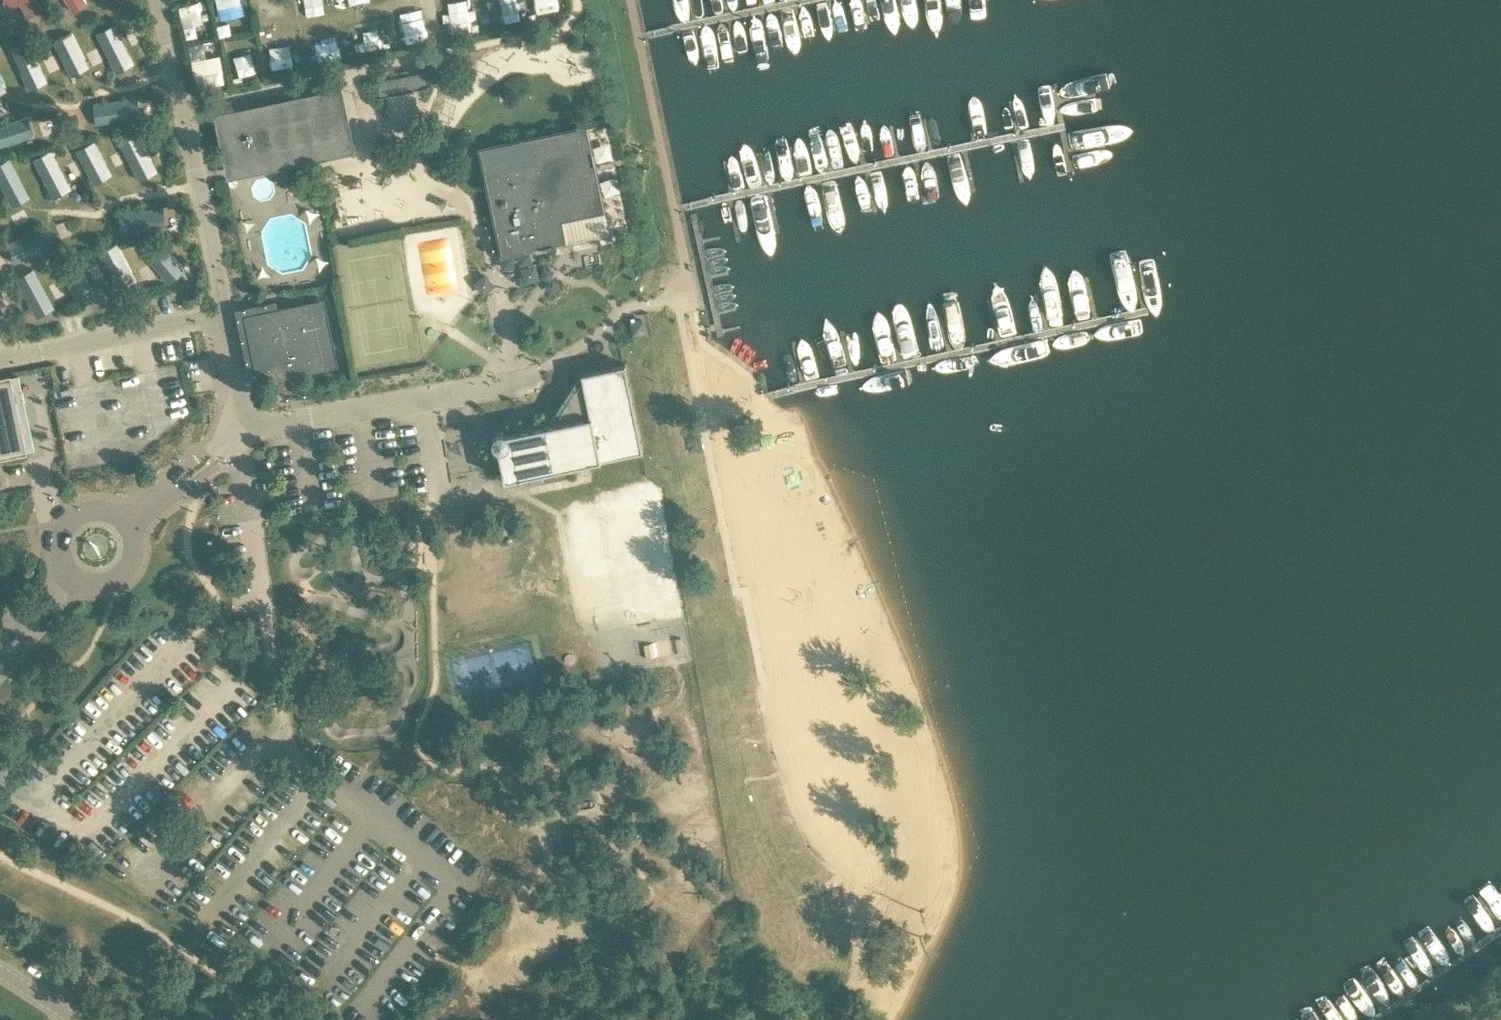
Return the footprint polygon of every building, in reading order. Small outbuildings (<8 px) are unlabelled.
[(24,12),(40,3),(38,0),(4,0),(8,7),(19,1),(24,12)] [(88,0),(68,0),(74,9),(88,0)] [(204,29),(197,0),(190,0),(179,3),(187,34),(204,29)] [(220,15),(244,12),(243,0),(217,0),(220,15)] [(450,28),(470,27),(469,0),(449,0),(450,28)] [(554,8),(553,0),(530,0),(532,10),(554,8)] [(116,19),(96,28),(116,70),(136,60),(116,19)] [(54,38),(72,73),(91,64),(74,28),(54,38)] [(342,30),(320,33),(322,55),(345,53),(342,30)] [(30,38),(11,47),(30,87),(49,78),(30,38)] [(191,41),(195,83),(225,80),(222,52),(206,54),(204,40),(191,41)] [(237,73),(261,71),(259,50),(235,52),(237,73)] [(377,78),(380,92),(428,82),(425,67),(377,78)] [(387,92),(391,111),(429,103),(425,83),(387,92)] [(226,174),(355,150),(344,84),(214,107),(226,174)] [(96,120),(140,114),(138,94),(94,99),(96,120)] [(35,133),(29,113),(0,121),(0,144),(35,133)] [(605,210),(588,127),(587,125),(524,138),(528,159),(485,168),(504,253),(505,252),(567,239),(563,219),(605,210)] [(121,136),(138,178),(158,169),(141,128),(121,136)] [(76,146),(94,182),(114,173),(95,136),(76,146)] [(35,153),(50,195),(71,188),(56,146),(35,153)] [(0,159),(0,184),(9,204),(29,195),(11,154),(0,159)] [(151,216),(165,215),(164,205),(119,207),(120,229),(151,228),(151,216)] [(6,240),(14,260),(56,244),(49,224),(6,240)] [(100,248),(117,283),(136,273),(119,239),(100,248)] [(167,281),(186,268),(169,243),(150,257),(167,281)] [(83,263),(64,272),(76,299),(96,290),(83,263)] [(33,313),(50,308),(39,266),(22,270),(33,313)] [(236,315),(252,384),(340,364),(324,295),(236,315)] [(644,318),(632,320),(634,333),(646,331),(644,318)] [(644,446),(627,361),(624,362),(621,362),(592,368),(583,370),(585,381),(581,382),(556,420),(546,422),(509,429),(509,428),(508,428),(507,428),(507,427),(506,427),(505,427),(504,427),(503,427),(502,427),(501,427),(500,427),(499,427),(499,428),(498,428),(498,429),(497,429),(497,430),(496,430),(496,431),(495,431),(495,432),(495,433),(495,434),(495,435),(495,436),(495,437),(495,438),(495,439),(496,439),(496,440),(497,441),(497,442),(498,442),(499,442),(499,443),(506,475),(520,472),(642,447),(644,446)] [(13,453),(13,452),(19,451),(5,376),(0,377),(0,456),(13,453)]
